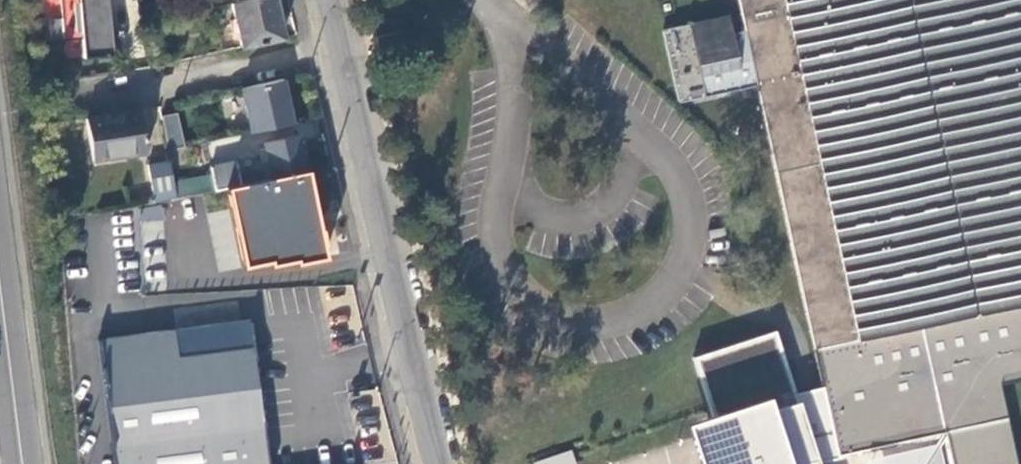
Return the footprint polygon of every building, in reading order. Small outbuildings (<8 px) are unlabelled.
[(65,43),(83,42),(85,60),(114,57),(108,0),(61,0),(65,43)] [(276,0),(262,0),(231,7),(240,49),(284,40),(276,0)] [(728,16),(663,29),(679,101),(736,89),(747,87),(757,85),(822,386),(794,393),(776,329),(694,355),(714,412),(685,421),(699,463),(818,463),(815,455),(834,451),(835,454),(941,433),(948,463),(1018,463),(1001,380),(1020,376),(1020,0),(739,0),(746,30),(731,34),(728,16)] [(240,91),(250,135),(291,126),(282,82),(240,91)] [(749,98),(747,87),(736,89),(739,100),(749,98)] [(301,101),(294,103),(298,118),(305,117),(301,101)] [(139,110),(86,119),(93,164),(145,154),(139,110)] [(177,113),(162,116),(169,150),(184,148),(177,113)] [(273,177),(305,170),(298,138),(265,145),(273,177)] [(212,175),(216,191),(226,190),(258,181),(253,164),(237,168),(235,160),(210,167),(212,175)] [(152,204),(173,200),(170,184),(168,165),(147,168),(152,204)] [(325,257),(305,170),(273,177),(258,181),(226,190),(245,265),(267,261),(269,265),(294,261),(296,265),(325,257)] [(212,175),(170,184),(173,200),(202,194),(216,191),(212,175)] [(174,333),(177,359),(252,349),(249,323),(174,333)] [(116,463),(267,463),(252,349),(177,359),(174,333),(100,343),(116,463)] [(535,460),(536,463),(574,463),(570,451),(535,460)]
